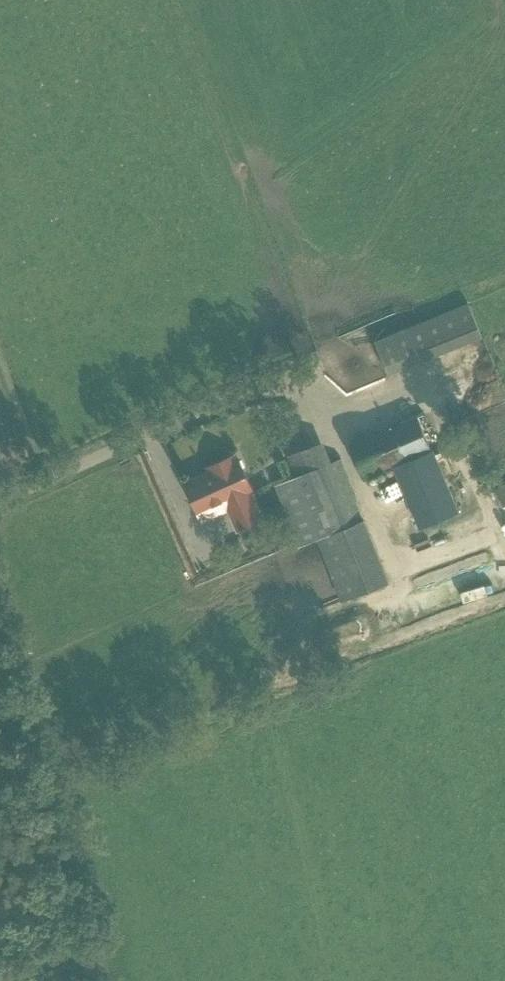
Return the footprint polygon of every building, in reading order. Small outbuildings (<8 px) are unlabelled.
[(389,376),(483,338),(468,303),(374,342),(389,376)] [(390,386),(395,397),(422,387),(417,376),(390,386)] [(418,417),(354,444),(368,476),(431,449),(418,417)] [(288,456),(295,474),(296,477),(275,486),(299,547),(321,538),(346,600),(371,590),(389,583),(341,458),(331,462),(325,442),(308,449),(307,448),(288,456)] [(459,512),(433,450),(393,467),(419,529),(459,512)] [(210,472),(185,483),(199,514),(226,503),(237,528),(236,528),(237,530),(262,518),(251,493),(253,492),(246,477),(238,459),(235,460),(233,456),(217,464),(208,467),(210,472)] [(504,508),(504,484),(494,489),(504,508)] [(316,541),(295,550),(309,580),(330,571),(316,541)]
